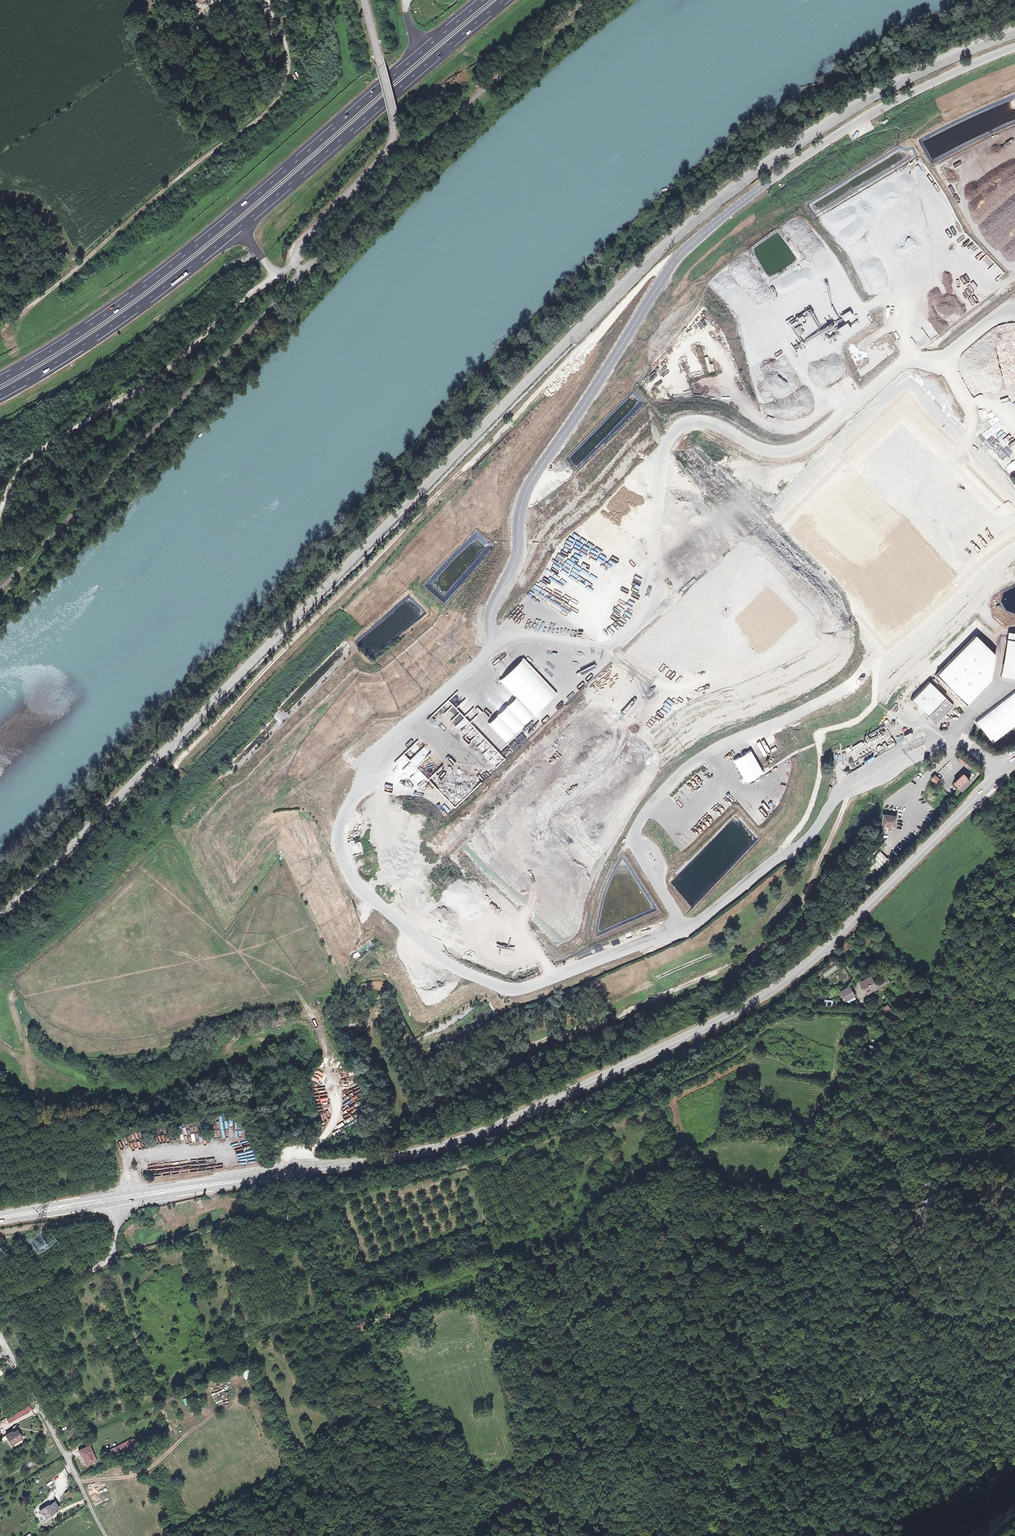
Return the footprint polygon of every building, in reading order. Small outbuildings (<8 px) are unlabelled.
[(854,140),(857,133),(851,130),(848,137),(854,140)] [(897,174),(892,177),(896,184),(901,182),(897,174)] [(883,190),(891,188),(889,181),(882,183),(883,190)] [(849,211),(857,205),(853,200),(848,204),(849,205),(846,208),(849,211)] [(856,207),(850,212),(854,216),(860,211),(856,207)] [(948,239),(955,234),(952,228),(944,233),(948,239)] [(792,268),(795,273),(802,269),(799,264),(792,268)] [(774,285),(776,291),(783,289),(781,283),(774,285)] [(980,301),(991,292),(987,286),(975,295),(980,301)] [(642,295),(638,293),(634,300),(640,303),(642,300),(646,302),(649,296),(643,293),(642,295)] [(973,297),(970,301),(975,306),(978,302),(973,297)] [(789,314),(791,318),(783,322),(785,325),(807,313),(803,306),(789,314)] [(851,311),(841,315),(844,322),(854,318),(851,311)] [(819,331),(827,326),(822,318),(816,322),(812,314),(810,316),(819,331)] [(862,318),(866,325),(872,322),(868,315),(862,318)] [(841,336),(852,331),(848,323),(838,328),(841,336)] [(799,326),(794,329),(798,336),(803,332),(799,326)] [(933,348),(945,338),(942,335),(930,345),(933,348)] [(813,387),(819,382),(814,377),(809,381),(813,387)] [(861,445),(868,437),(864,434),(857,442),(861,445)] [(929,461),(922,466),(925,471),(933,466),(929,461)] [(948,496),(956,490),(952,486),(948,489),(946,486),(942,489),(948,496)] [(923,566),(928,563),(925,557),(920,560),(923,566)] [(928,572),(931,570),(931,571),(936,568),(933,563),(925,568),(928,572)] [(985,607),(990,605),(986,595),(979,598),(981,604),(984,603),(985,607)] [(992,680),(995,655),(977,636),(938,677),(967,706),(992,680)] [(1006,639),(1000,676),(1014,678),(1014,640),(1006,639)] [(953,706),(931,681),(911,698),(934,723),(953,706)] [(976,722),(993,744),(1014,727),(1014,693),(976,722)] [(457,704),(461,711),(467,707),(462,701),(457,704)] [(472,716),(466,720),(470,726),(476,723),(472,716)] [(853,750),(862,746),(860,742),(851,746),(853,750)] [(959,755),(956,759),(967,768),(970,765),(959,755)] [(934,774),(930,778),(936,784),(940,780),(934,774)] [(955,785),(963,792),(972,783),(964,776),(955,785)] [(343,789),(346,793),(352,789),(349,785),(343,789)] [(453,800),(447,806),(456,815),(462,809),(453,800)] [(896,828),(896,816),(884,816),(884,827),(896,828)] [(679,836),(686,832),(681,824),(674,828),(679,836)] [(888,861),(880,852),(869,862),(877,870),(888,861)] [(407,897),(414,893),(412,887),(404,891),(407,897)] [(408,896),(400,901),(409,916),(417,911),(408,896)] [(825,977),(837,968),(834,964),(822,972),(825,977)] [(866,993),(868,992),(875,986),(869,977),(861,982),(864,987),(863,988),(866,993)] [(885,977),(877,983),(879,986),(888,981),(885,977)] [(849,988),(844,991),(844,992),(841,993),(846,1002),(855,997),(849,988)] [(8,1423),(31,1410),(28,1404),(4,1417),(8,1423)] [(13,1446),(22,1440),(17,1433),(12,1435),(11,1434),(6,1437),(9,1442),(10,1441),(13,1446)] [(82,1453),(89,1467),(98,1463),(91,1448),(82,1453)] [(74,1496),(69,1488),(65,1491),(70,1499),(74,1496)] [(45,1516),(58,1507),(54,1500),(40,1510),(42,1512),(40,1513),(41,1515),(43,1514),(45,1516)]
